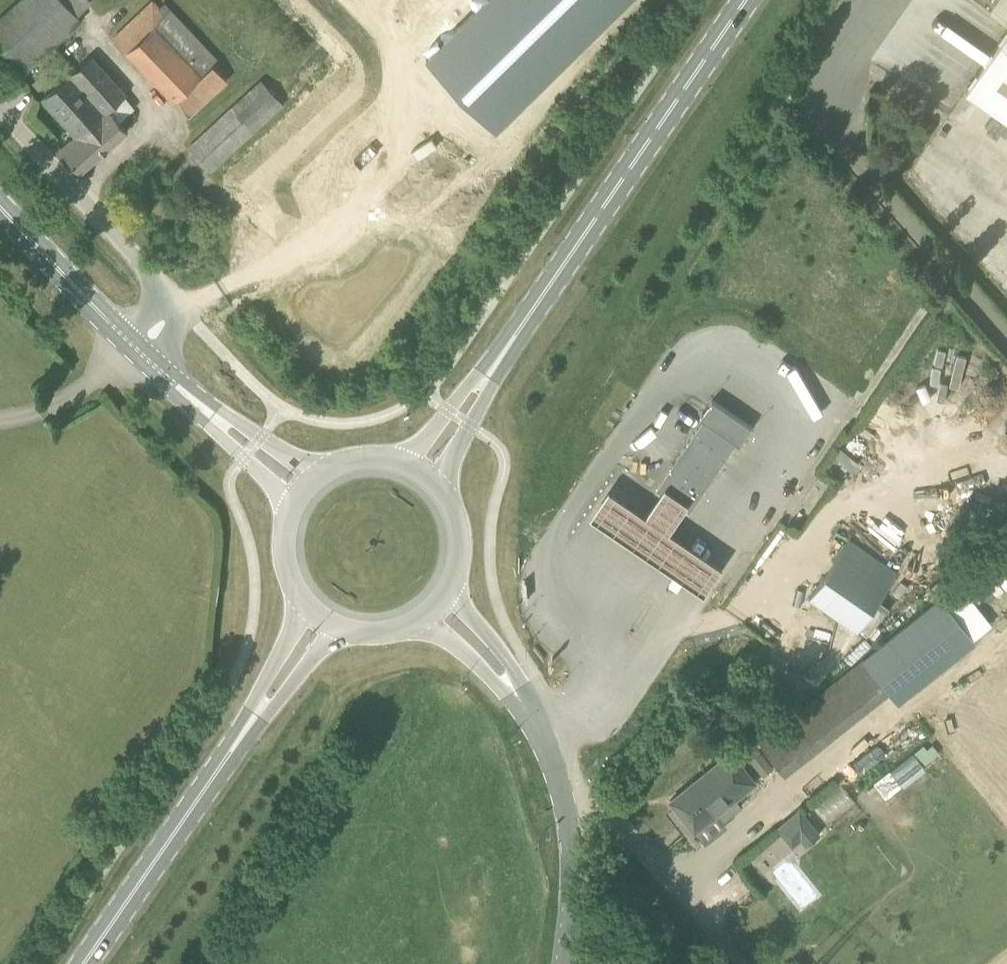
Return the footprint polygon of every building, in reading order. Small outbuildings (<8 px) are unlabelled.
[(0,17),(0,55),(19,76),(83,19),(78,15),(93,0),(20,0),(0,17)] [(626,0),(481,0),(422,58),(450,87),(433,104),(476,148),(626,0)] [(188,115),(227,79),(213,64),(217,59),(170,9),(165,14),(153,1),(114,37),(188,115)] [(965,91),(1006,120),(1006,31),(965,91)] [(42,99),(68,130),(120,87),(92,56),(42,99)] [(262,80),(188,148),(209,172),(284,103),(262,80)] [(120,87),(68,130),(74,138),(61,149),(80,172),(128,131),(110,109),(126,94),(120,87)] [(905,175),(927,191),(957,151),(951,147),(965,129),(948,117),(905,175)] [(986,246),(1006,213),(1006,184),(988,172),(954,226),(986,246)] [(690,510),(717,470),(737,442),(740,444),(745,436),(752,426),(712,399),(706,408),(700,417),(703,419),(657,488),(662,492),(684,507),(690,510)] [(684,507),(662,492),(646,515),(608,489),(590,515),(703,593),(721,566),(668,530),(684,507)] [(893,579),(844,545),(771,651),(820,685),(893,579)] [(941,597),(864,659),(888,689),(898,703),(977,641),(941,597)] [(888,689),(864,659),(851,669),(875,700),(888,689)] [(783,772),(812,749),(788,719),(759,742),(783,772)] [(774,768),(759,750),(749,759),(763,776),(774,768)] [(695,830),(717,812),(724,820),(742,806),(735,798),(755,782),(731,751),(670,800),(695,830)] [(777,828),(791,846),(800,839),(805,846),(818,835),(798,811),(777,828)]
